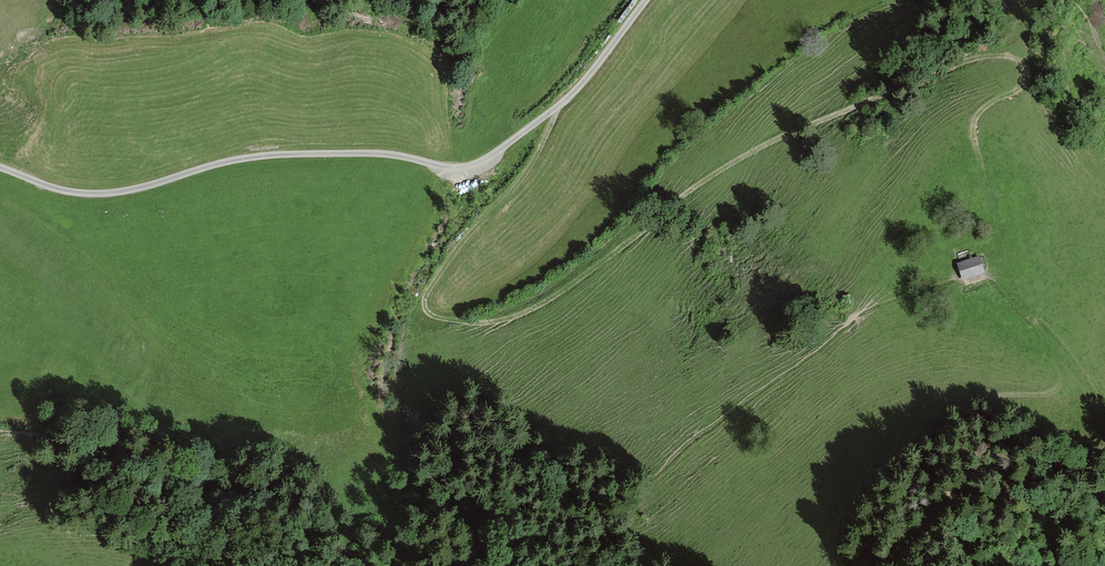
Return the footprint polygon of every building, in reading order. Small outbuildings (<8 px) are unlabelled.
[(978,255),(956,263),(963,283),(985,276),(978,255)]
